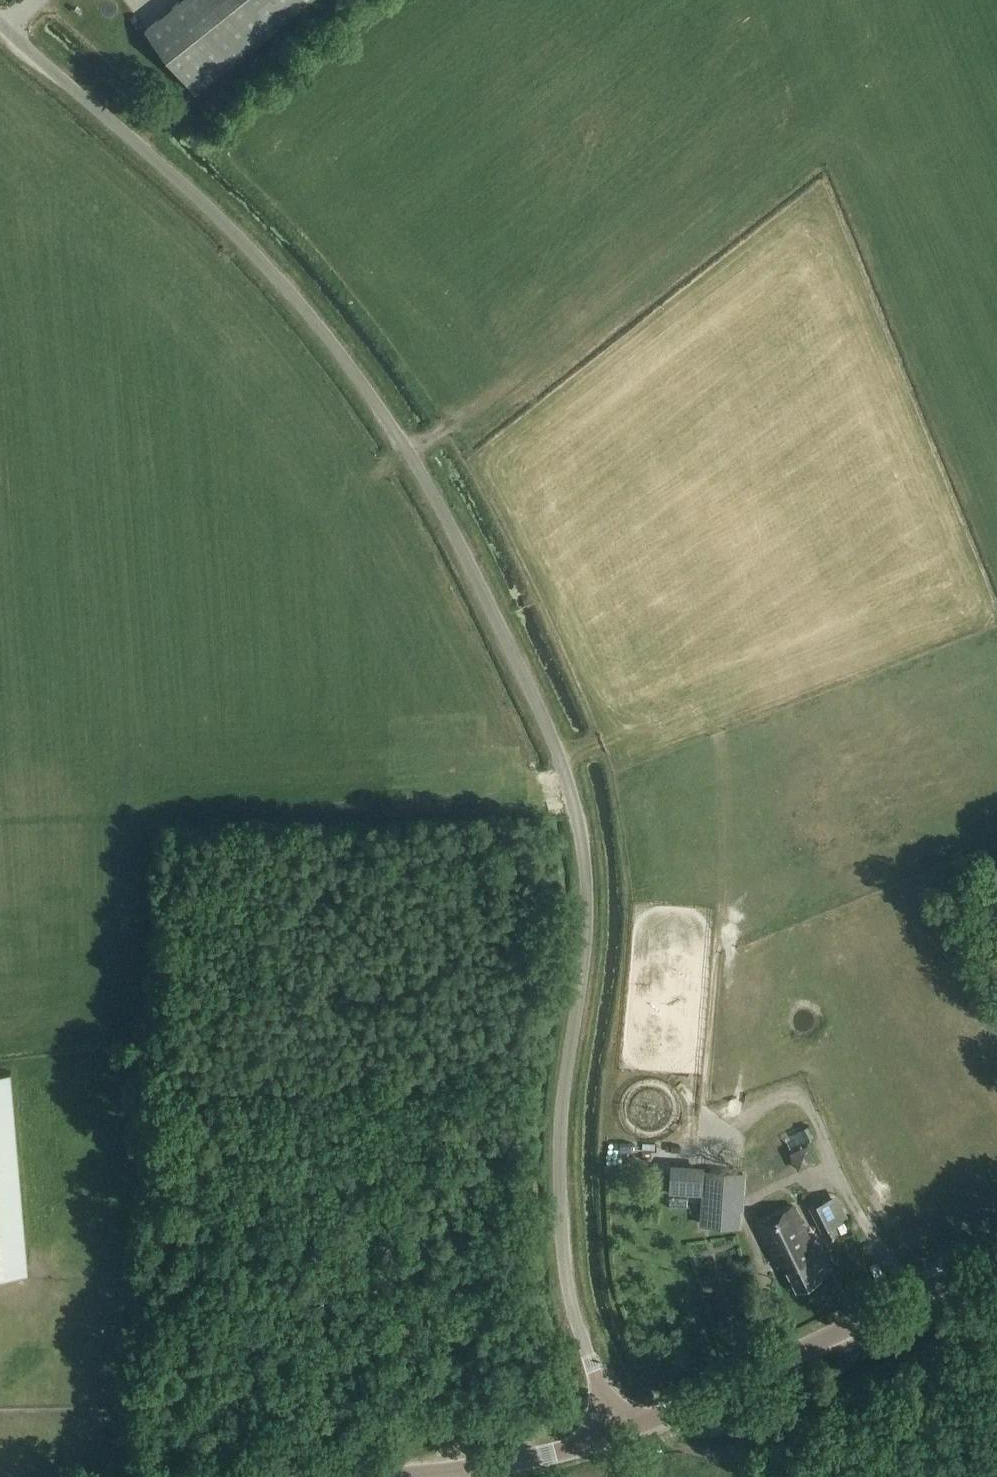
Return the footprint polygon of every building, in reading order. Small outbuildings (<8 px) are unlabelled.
[(200,89),(310,0),(181,0),(149,25),(145,28),(196,92),(200,89)] [(0,1075),(0,1276),(29,1274),(11,1074),(0,1075)] [(651,1121),(654,1100),(631,1098),(628,1119),(651,1121)] [(815,1137),(809,1125),(801,1129),(806,1141),(815,1137)] [(795,1166),(810,1156),(800,1141),(785,1151),(795,1166)] [(702,1195),(704,1165),(671,1163),(669,1193),(702,1195)] [(739,1227),(743,1173),(707,1170),(703,1224),(739,1227)] [(822,1201),(809,1207),(820,1229),(821,1232),(823,1231),(827,1239),(836,1234),(838,1233),(834,1225),(832,1222),(822,1201)] [(791,1206),(756,1223),(775,1261),(781,1258),(796,1288),(797,1291),(823,1278),(818,1268),(821,1267),(810,1245),(791,1206)] [(843,1221),(837,1224),(841,1233),(847,1230),(843,1221)] [(738,1301),(731,1269),(718,1272),(710,1232),(687,1237),(703,1308),(738,1301)]
